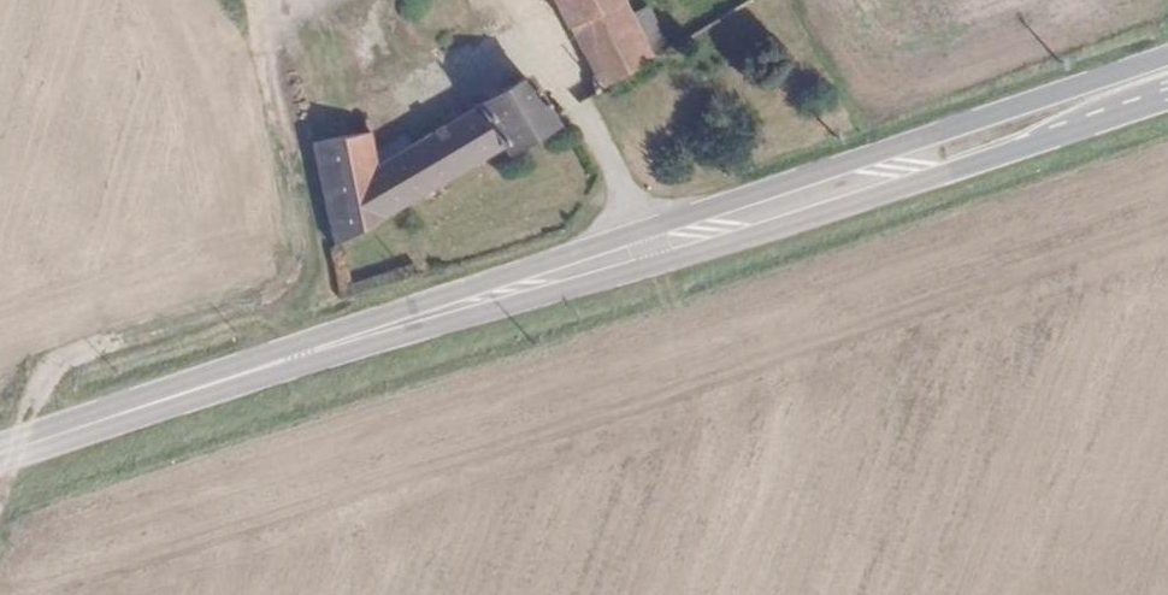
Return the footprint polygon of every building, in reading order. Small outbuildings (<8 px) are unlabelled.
[(513,140),(517,148),(568,117),(564,111),(539,67),(505,86),(392,146),(357,0),(305,0),(312,31),(321,68),(332,133),(323,136),(344,235),(390,208),(513,140)] [(579,20),(606,8),(626,50),(599,63),(611,85),(668,53),(643,0),(569,0),(579,20)] [(626,50),(606,8),(579,20),(599,63),(626,50)]
